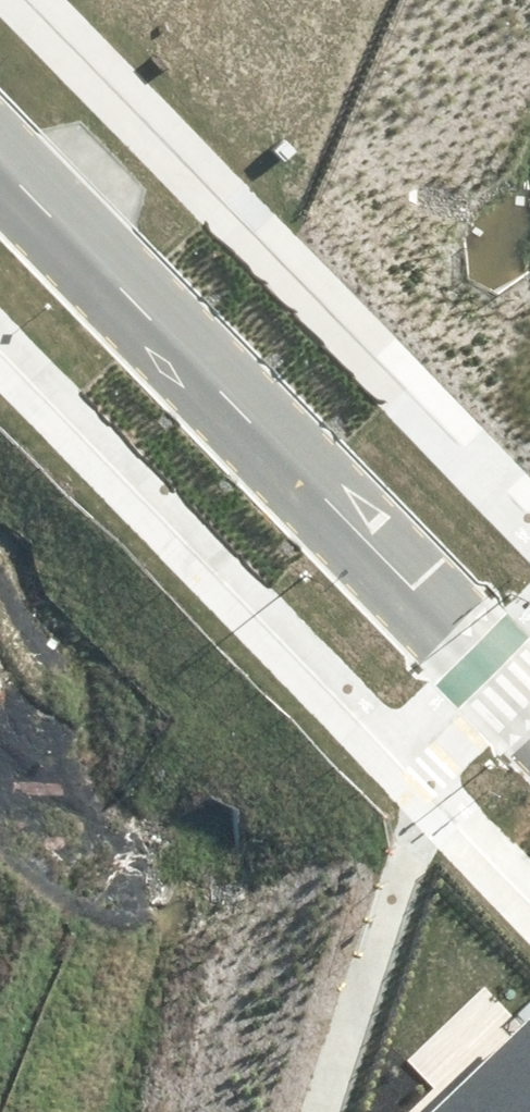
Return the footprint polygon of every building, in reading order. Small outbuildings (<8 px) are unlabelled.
[(429,1111),(529,1111),(529,1015),(429,1111)]
